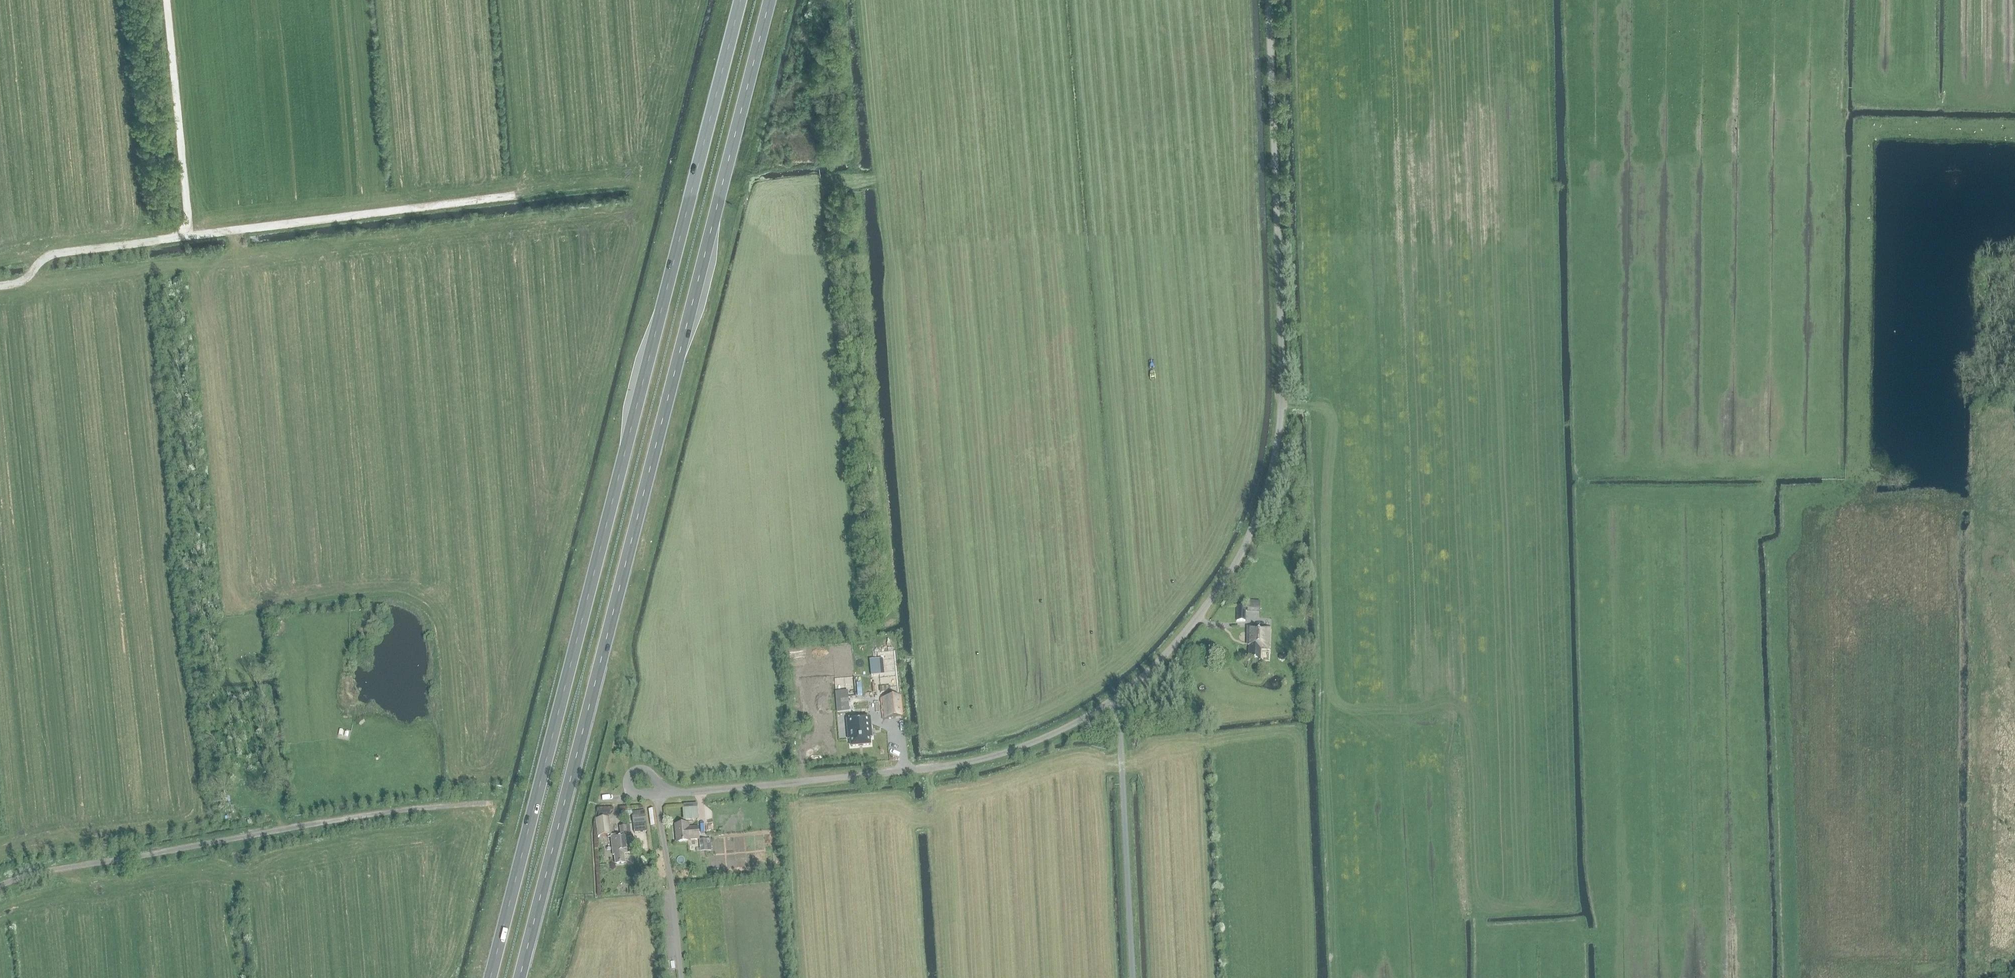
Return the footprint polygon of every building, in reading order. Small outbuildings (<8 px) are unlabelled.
[(1247,612),(1259,613),(1260,601),(1248,600),(1247,612)] [(1237,605),(1237,620),(1246,621),(1247,606),(1237,605)] [(1247,641),(1250,641),(1249,659),(1260,659),(1260,649),(1270,649),(1271,627),(1248,626),(1247,641)] [(878,659),(869,660),(871,675),(879,674),(878,659)] [(849,687),(854,687),(854,677),(836,678),(836,685),(849,685),(849,687)] [(848,701),(847,691),(835,692),(836,702),(848,701)] [(883,718),(886,718),(886,721),(881,721),(883,740),(886,739),(887,746),(898,746),(896,720),(890,721),(890,717),(905,716),(903,696),(881,698),(883,718)] [(870,745),(870,744),(869,738),(871,738),(870,717),(847,719),(848,740),(850,739),(851,746),(851,747),(851,746),(852,746),(869,745),(870,745)] [(692,808),(682,808),(683,821),(693,820),(692,808)] [(644,812),(631,814),(633,825),(646,823),(644,812)] [(596,818),(598,836),(611,835),(609,817),(596,818)] [(646,823),(633,825),(634,834),(647,832),(646,823)] [(689,828),(688,824),(675,825),(675,837),(677,837),(678,842),(689,841),(689,840),(699,839),(698,827),(689,828)] [(610,836),(611,856),(614,856),(614,863),(624,863),(624,855),(628,854),(627,836),(630,836),(629,827),(619,828),(620,835),(610,836)]
